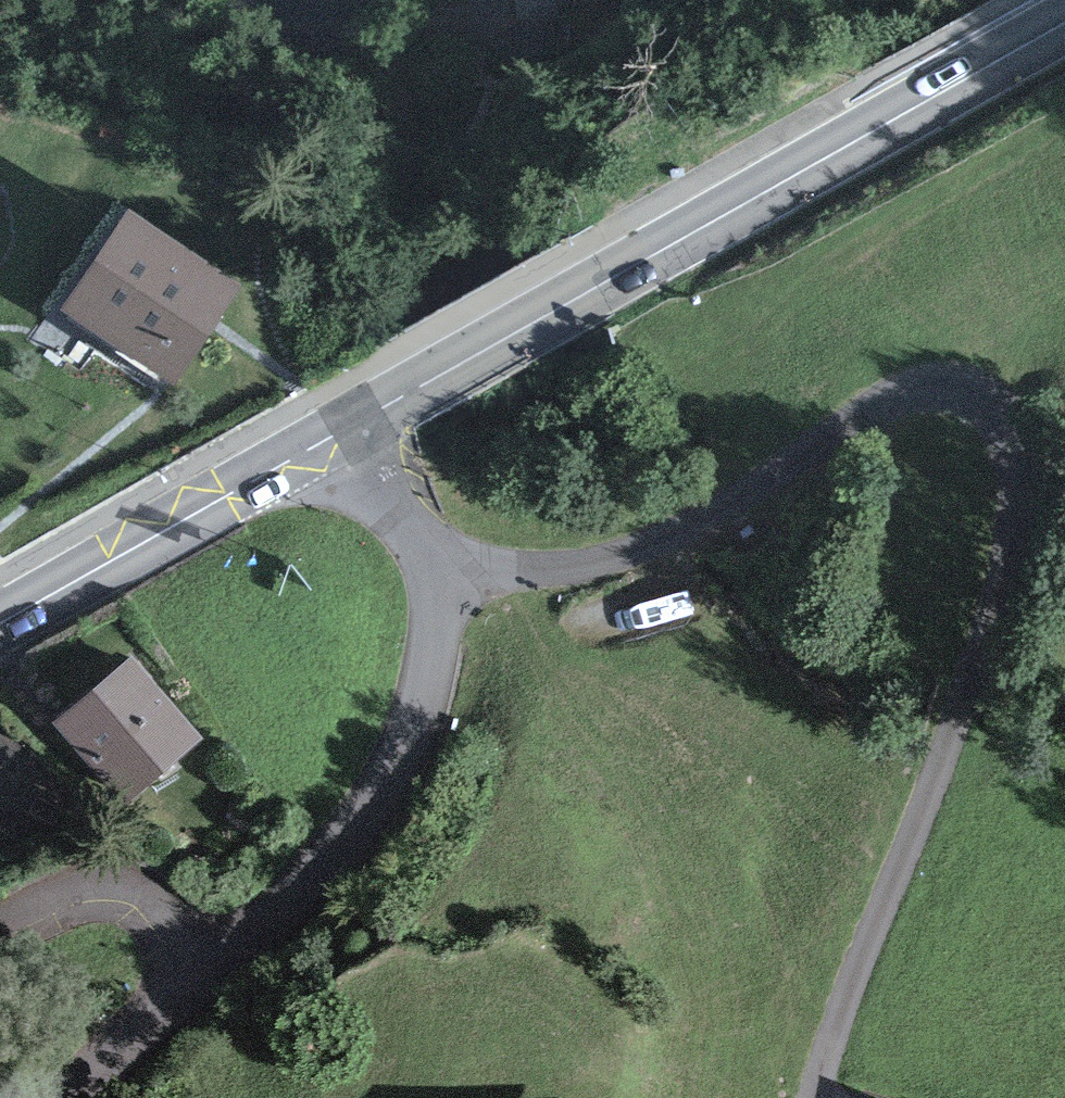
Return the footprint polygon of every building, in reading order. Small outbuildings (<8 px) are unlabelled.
[(131,209),(72,293),(169,361),(229,276),(131,209)] [(114,810),(203,739),(136,655),(47,726),(114,810)]
